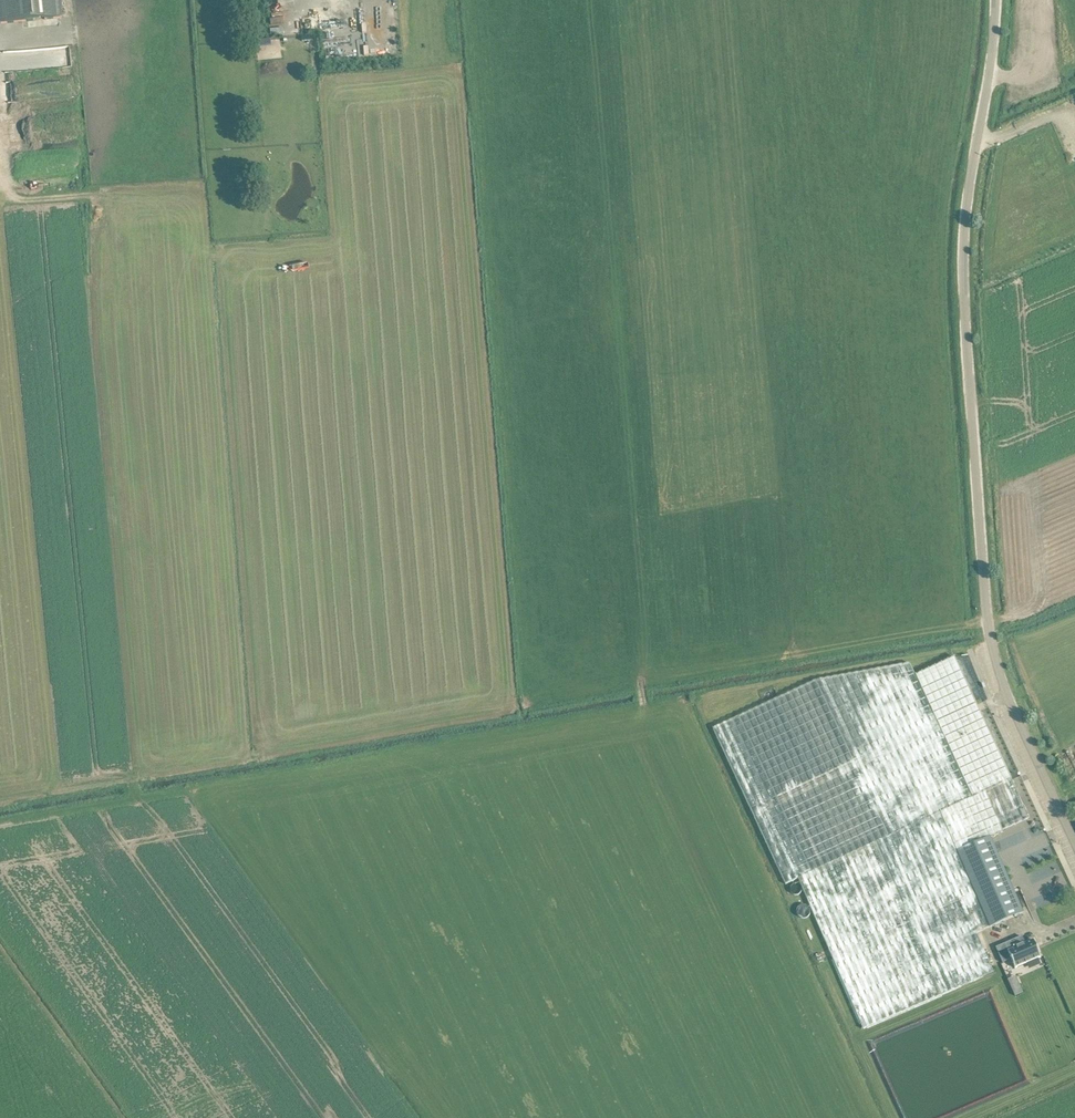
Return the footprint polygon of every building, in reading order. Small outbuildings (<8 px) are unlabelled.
[(0,24),(61,18),(59,0),(0,0),(0,20),(0,24)] [(955,657),(915,676),(973,797),(986,791),(1012,779),(955,657)] [(816,681),(713,728),(785,884),(798,878),(863,1029),(994,973),(977,933),(990,927),(957,852),(940,812),(973,797),(915,676),(910,663),(816,681)] [(973,797),(940,812),(957,852),(990,837),(1003,832),(997,818),(986,791),(973,797)] [(1022,913),(990,837),(957,852),(990,927),(1022,913)] [(1022,936),(996,948),(1002,963),(1011,959),(1015,968),(1016,968),(1040,958),(1041,957),(1036,946),(1034,942),(1033,940),(1032,940),(1025,943),(1022,936)]
